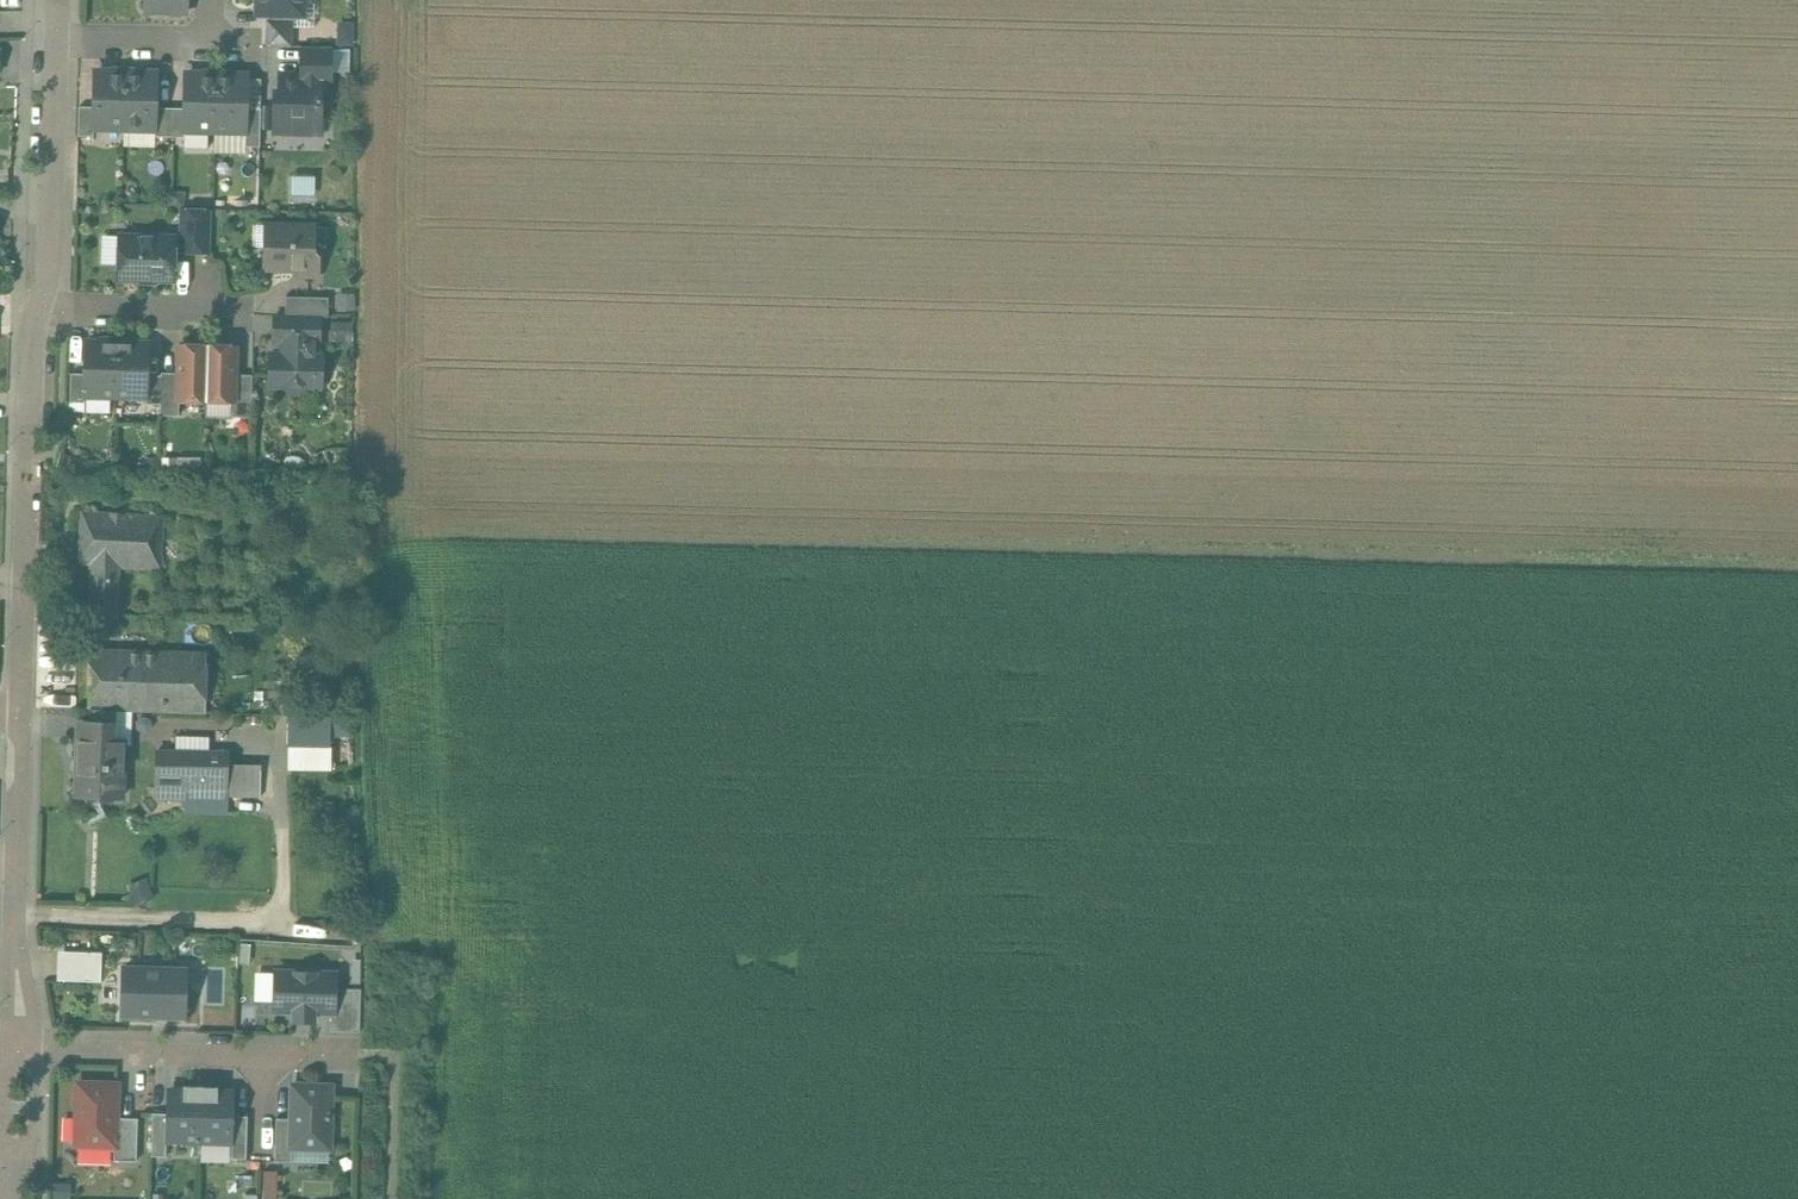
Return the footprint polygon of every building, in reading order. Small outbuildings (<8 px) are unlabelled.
[(145,10),(187,11),(188,0),(145,0),(145,10)] [(259,3),(268,13),(292,14),(306,0),(259,0),(259,3)] [(267,45),(294,46),(294,21),(268,20),(267,45)] [(331,47),(302,46),(302,75),(322,75),(322,77),(331,77),(331,47)] [(126,74),(95,73),(94,107),(93,126),(94,126),(125,126),(126,74)] [(157,75),(126,74),(125,126),(155,127),(156,127),(156,107),(157,75)] [(217,76),(186,75),(185,108),(184,128),(185,128),(215,129),(217,76)] [(302,75),(300,75),(300,78),(281,77),(280,93),(275,93),(274,132),(301,133),(301,126),(321,126),(322,77),(322,75),(302,75)] [(248,77),(217,76),(215,129),(246,129),(247,108),(248,77)] [(94,107),(79,106),(78,136),(94,136),(94,126),(93,126),(94,107)] [(171,108),(156,107),(156,127),(155,127),(155,136),(170,137),(171,108)] [(185,108),(171,108),(170,137),(184,137),(185,128),(184,128),(185,108)] [(261,108),(247,108),(246,129),(245,146),(260,147),(261,108)] [(294,174),(294,192),(317,193),(317,175),(294,174)] [(209,209),(182,209),(181,252),(208,252),(209,209)] [(314,226),(266,225),(266,246),(271,246),(270,268),(297,269),(303,275),(318,276),(318,257),(313,252),(314,226)] [(174,237),(120,236),(119,279),(173,280),(174,237)] [(329,297),(286,296),(286,315),(319,316),(328,316),(329,297)] [(286,315),(276,315),(275,342),(281,342),(316,343),(318,343),(319,316),(286,315)] [(117,343),(86,342),(86,373),(85,395),(86,395),(116,395),(117,343)] [(316,343),(281,342),(280,354),(271,354),(270,385),(284,385),(295,397),(307,386),(321,386),(321,355),(315,355),(316,343)] [(148,344),(117,343),(116,395),(146,396),(147,396),(148,375),(148,344)] [(208,345),(180,345),(179,373),(179,400),(206,401),(208,345)] [(235,346),(208,345),(206,401),(233,402),(234,402),(235,374),(235,346)] [(179,373),(162,372),(161,375),(162,375),(161,404),(160,415),(179,415),(179,400),(179,373)] [(86,373),(71,373),(70,402),(85,402),(86,395),(85,395),(86,373)] [(252,375),(235,374),(234,402),(233,402),(233,417),(251,417),(252,375)] [(161,375),(148,375),(147,396),(146,396),(146,404),(161,404),(162,375),(161,375)] [(163,514),(79,513),(78,566),(91,566),(119,567),(158,568),(159,548),(162,548),(163,514)] [(119,567),(91,566),(90,614),(118,615),(119,567)] [(118,615),(90,614),(89,634),(117,635),(118,615)] [(206,652),(90,650),(89,709),(91,709),(115,710),(206,712),(206,652)] [(292,690),(274,690),(274,713),(293,713),(292,690)] [(91,709),(90,739),(79,739),(77,795),(123,797),(124,740),(114,740),(115,710),(91,709)] [(338,768),(339,733),(352,734),(353,715),(292,714),(291,767),(338,768)] [(227,754),(159,751),(157,793),(226,796),(227,765),(227,754)] [(262,766),(227,765),(226,796),(260,797),(262,766)] [(61,949),(61,978),(105,979),(105,950),(61,949)] [(177,969),(124,967),(123,1015),(155,1016),(155,1013),(164,1013),(165,1016),(175,1017),(176,1002),(185,1003),(186,984),(176,983),(177,969)] [(336,973),(276,971),(275,1010),(295,1011),(295,1020),(314,1021),(314,1011),(332,1012),(334,1012),(335,988),(336,973)] [(361,989),(335,988),(334,1012),(332,1012),(331,1030),(360,1031),(361,989)] [(118,1084),(78,1083),(76,1145),(115,1146),(116,1146),(117,1117),(118,1084)] [(332,1085),(293,1084),(292,1118),(291,1147),(292,1147),(330,1148),(332,1085)] [(201,1086),(184,1086),(184,1093),(168,1092),(167,1113),(166,1142),(167,1142),(200,1143),(201,1086)] [(218,1087),(201,1086),(200,1143),(232,1144),(233,1144),(234,1115),(234,1094),(218,1094),(218,1087)] [(167,1113),(153,1112),(151,1156),(167,1156),(167,1142),(166,1142),(167,1113)] [(248,1115),(234,1115),(233,1144),(232,1144),(232,1158),(247,1159),(248,1115)] [(138,1118),(117,1117),(116,1146),(115,1146),(114,1160),(137,1161),(138,1118)] [(292,1118),(276,1118),(275,1160),(292,1161),(292,1147),(291,1147),(292,1118)]
